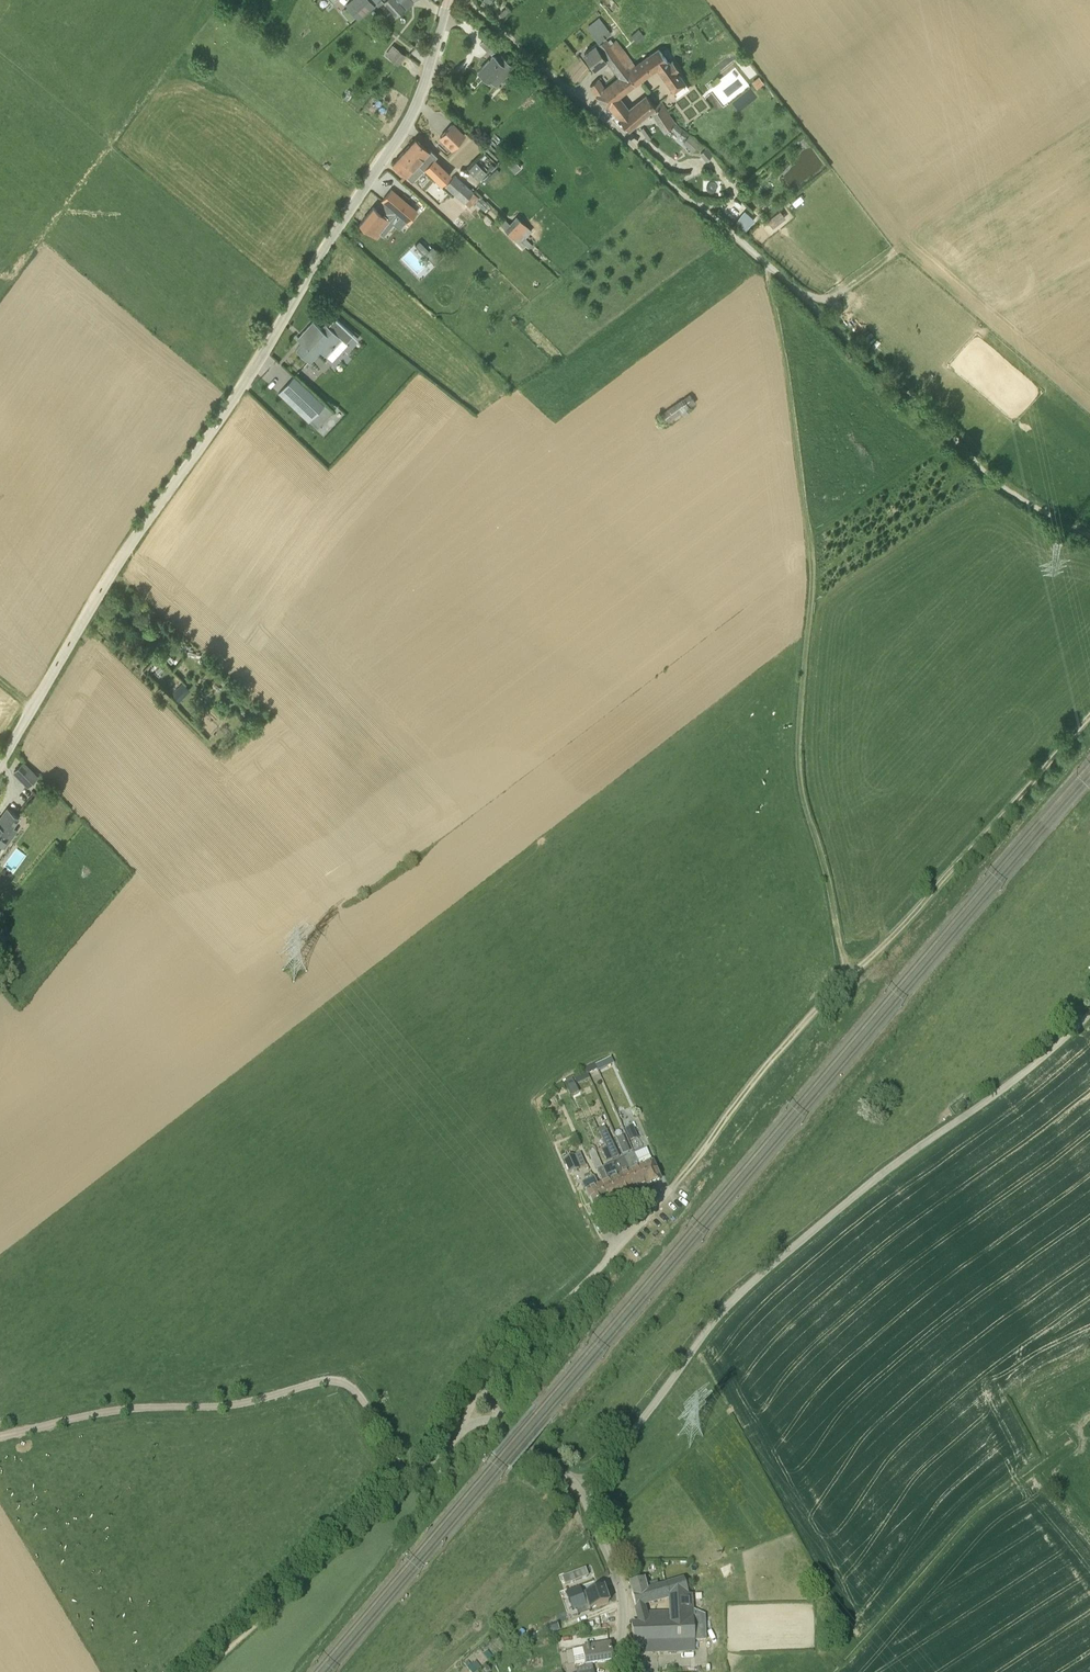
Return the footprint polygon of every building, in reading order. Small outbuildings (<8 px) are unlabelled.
[(344,6),(359,17),(368,9),(361,0),(351,0),(344,6)] [(368,9),(379,0),(361,0),(368,9)] [(404,9),(400,4),(397,0),(384,0),(393,10),(388,15),(392,20),(404,9)] [(625,71),(628,69),(626,66),(632,61),(625,52),(616,39),(609,44),(605,38),(611,33),(603,22),(591,32),(599,43),(584,53),(595,67),(607,58),(620,75),(625,71)] [(491,53),(497,47),(486,36),(480,43),(491,53)] [(425,51),(428,43),(418,38),(415,45),(425,51)] [(398,65),(406,55),(397,48),(389,58),(398,65)] [(673,61),(670,63),(659,49),(629,71),(628,69),(625,71),(634,83),(657,66),(675,91),(685,83),(676,71),(679,69),(673,61)] [(513,66),(501,55),(497,58),(494,55),(478,71),(489,81),(491,79),(496,84),(513,66)] [(604,105),(634,83),(625,71),(620,75),(621,76),(604,88),(598,78),(590,85),(604,105)] [(754,80),(759,86),(764,82),(759,76),(754,80)] [(628,108),(618,115),(628,127),(651,109),(655,106),(647,95),(629,109),(628,108)] [(666,129),(670,126),(676,132),(683,138),(687,132),(680,127),(676,122),(675,123),(668,114),(660,102),(655,106),(651,109),(666,129)] [(452,147),(464,134),(452,123),(440,136),(452,147)] [(699,142),(690,135),(684,142),(693,149),(699,142)] [(803,136),(798,141),(802,145),(806,140),(803,136)] [(438,164),(441,161),(434,153),(433,155),(428,151),(429,151),(415,138),(404,150),(424,169),(429,174),(430,172),(443,184),(451,176),(438,164)] [(424,169),(404,150),(393,162),(413,181),(424,169)] [(480,179),(489,171),(478,159),(469,168),(480,179)] [(508,165),(515,172),(521,166),(515,159),(508,165)] [(455,193),(464,184),(454,175),(450,179),(451,180),(446,185),(455,193)] [(478,196),(464,184),(455,193),(465,202),(469,206),(478,196)] [(373,206),(360,222),(376,236),(379,231),(383,235),(394,223),(392,221),(398,214),(404,219),(406,222),(416,210),(392,189),(382,200),(383,201),(377,209),(373,206)] [(510,222),(525,237),(531,230),(516,215),(510,222)] [(531,243),(525,237),(510,222),(502,216),(497,222),(523,246),(526,248),(528,247),(529,248),(533,244),(531,243)] [(433,247),(429,250),(420,241),(416,244),(435,263),(442,256),(433,247)] [(303,341),(297,348),(310,360),(320,349),(325,354),(331,347),(332,348),(334,346),(333,345),(341,337),(346,342),(352,336),(334,319),(328,325),(326,323),(322,328),(314,321),(302,334),(306,338),(303,341)] [(318,429),(333,412),(294,376),(279,393),(318,429)] [(686,401),(665,417),(672,426),(693,410),(686,401)] [(204,684),(200,689),(204,694),(209,689),(204,684)] [(224,709),(227,706),(221,700),(218,704),(224,709)] [(28,785),(38,776),(24,762),(14,771),(28,785)] [(19,815),(8,808),(0,819),(0,842),(4,837),(8,840),(17,828),(12,825),(19,815)] [(611,1057),(595,1064),(597,1069),(598,1071),(614,1063),(611,1057)] [(588,1074),(597,1069),(595,1064),(595,1063),(585,1068),(588,1074)] [(584,1071),(573,1076),(575,1080),(586,1075),(584,1071)] [(563,1082),(567,1090),(575,1086),(571,1078),(563,1082)] [(578,1092),(575,1086),(567,1090),(570,1096),(578,1092)] [(631,1141),(637,1139),(632,1126),(625,1129),(631,1141)] [(600,1133),(606,1148),(613,1145),(606,1130),(600,1133)] [(622,1155),(629,1152),(623,1136),(616,1139),(622,1155)] [(607,1163),(612,1160),(606,1148),(601,1150),(607,1163)] [(602,1168),(594,1150),(588,1152),(596,1170),(602,1168)] [(640,1167),(639,1166),(637,1162),(634,1154),(624,1158),(630,1172),(638,1189),(647,1185),(648,1186),(648,1185),(640,1167)] [(579,1169),(573,1156),(564,1159),(570,1173),(579,1169)] [(638,1189),(630,1172),(624,1158),(613,1163),(619,1177),(627,1195),(632,1193),(631,1192),(638,1189)] [(640,1167),(648,1185),(660,1180),(652,1161),(639,1166),(640,1167)] [(622,1197),(627,1195),(619,1177),(613,1163),(602,1168),(608,1181),(615,1199),(622,1196),(622,1197)] [(603,1184),(598,1186),(606,1204),(606,1203),(615,1199),(608,1181),(602,1168),(596,1170),(597,1172),(598,1171),(603,1184)] [(606,1204),(598,1186),(598,1184),(585,1190),(594,1209),(606,1204)] [(719,1564),(725,1579),(738,1574),(732,1559),(719,1564)] [(565,1585),(589,1577),(585,1568),(562,1576),(565,1585)] [(629,1583),(632,1595),(658,1588),(657,1582),(645,1585),(643,1579),(629,1583)] [(671,1597),(672,1618),(692,1617),(692,1610),(688,1610),(687,1594),(683,1581),(667,1585),(671,1597)] [(635,1607),(668,1598),(671,1597),(667,1585),(658,1588),(632,1595),(635,1607)] [(609,1603),(604,1588),(571,1599),(560,1603),(564,1613),(575,1610),(583,1608),(584,1611),(590,1609),(609,1603)] [(666,1612),(646,1612),(637,1615),(639,1622),(666,1622),(666,1612)] [(640,1625),(631,1627),(634,1642),(692,1642),(692,1617),(672,1618),(671,1618),(671,1622),(666,1622),(639,1622),(640,1625)] [(558,1623),(548,1628),(550,1634),(561,1630),(558,1623)] [(592,1670),(591,1664),(612,1661),(609,1644),(573,1650),(575,1664),(586,1662),(587,1667),(576,1670),(577,1671),(593,1671),(592,1670)] [(482,1665),(475,1659),(468,1666),(475,1671),(476,1671),(482,1665)]
